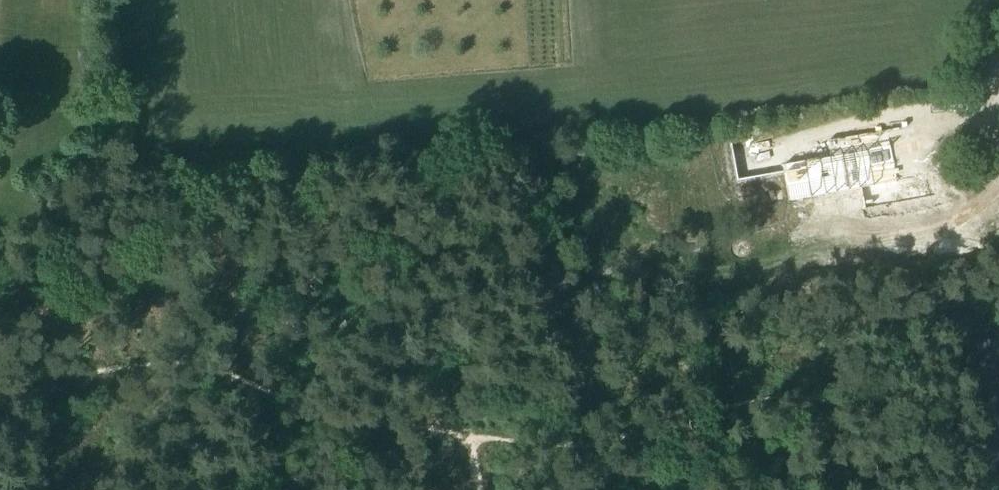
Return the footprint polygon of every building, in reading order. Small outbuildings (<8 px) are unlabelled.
[(830,157),(783,165),(784,171),(784,173),(789,201),(860,188),(897,181),(897,180),(888,133),(900,131),(899,129),(828,141),(830,157)]
